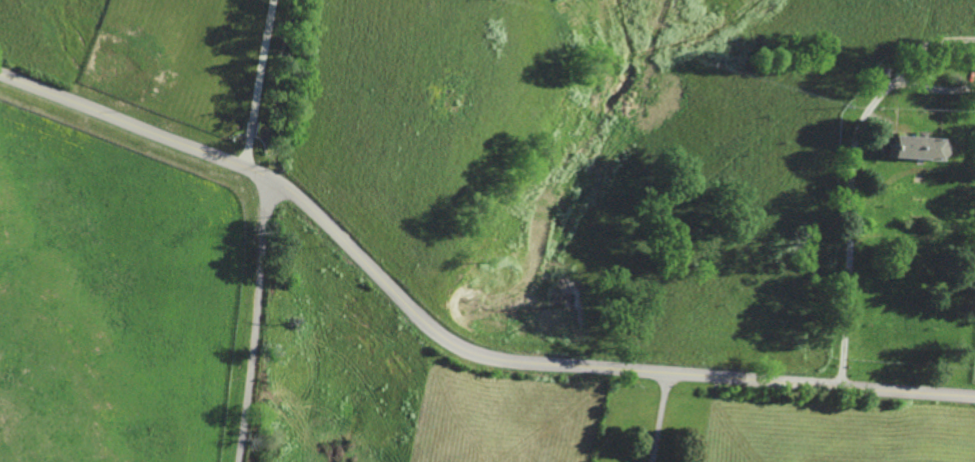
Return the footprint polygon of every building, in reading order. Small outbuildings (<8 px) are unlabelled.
[(884,158),(942,161),(944,139),(885,136),(884,158)]
